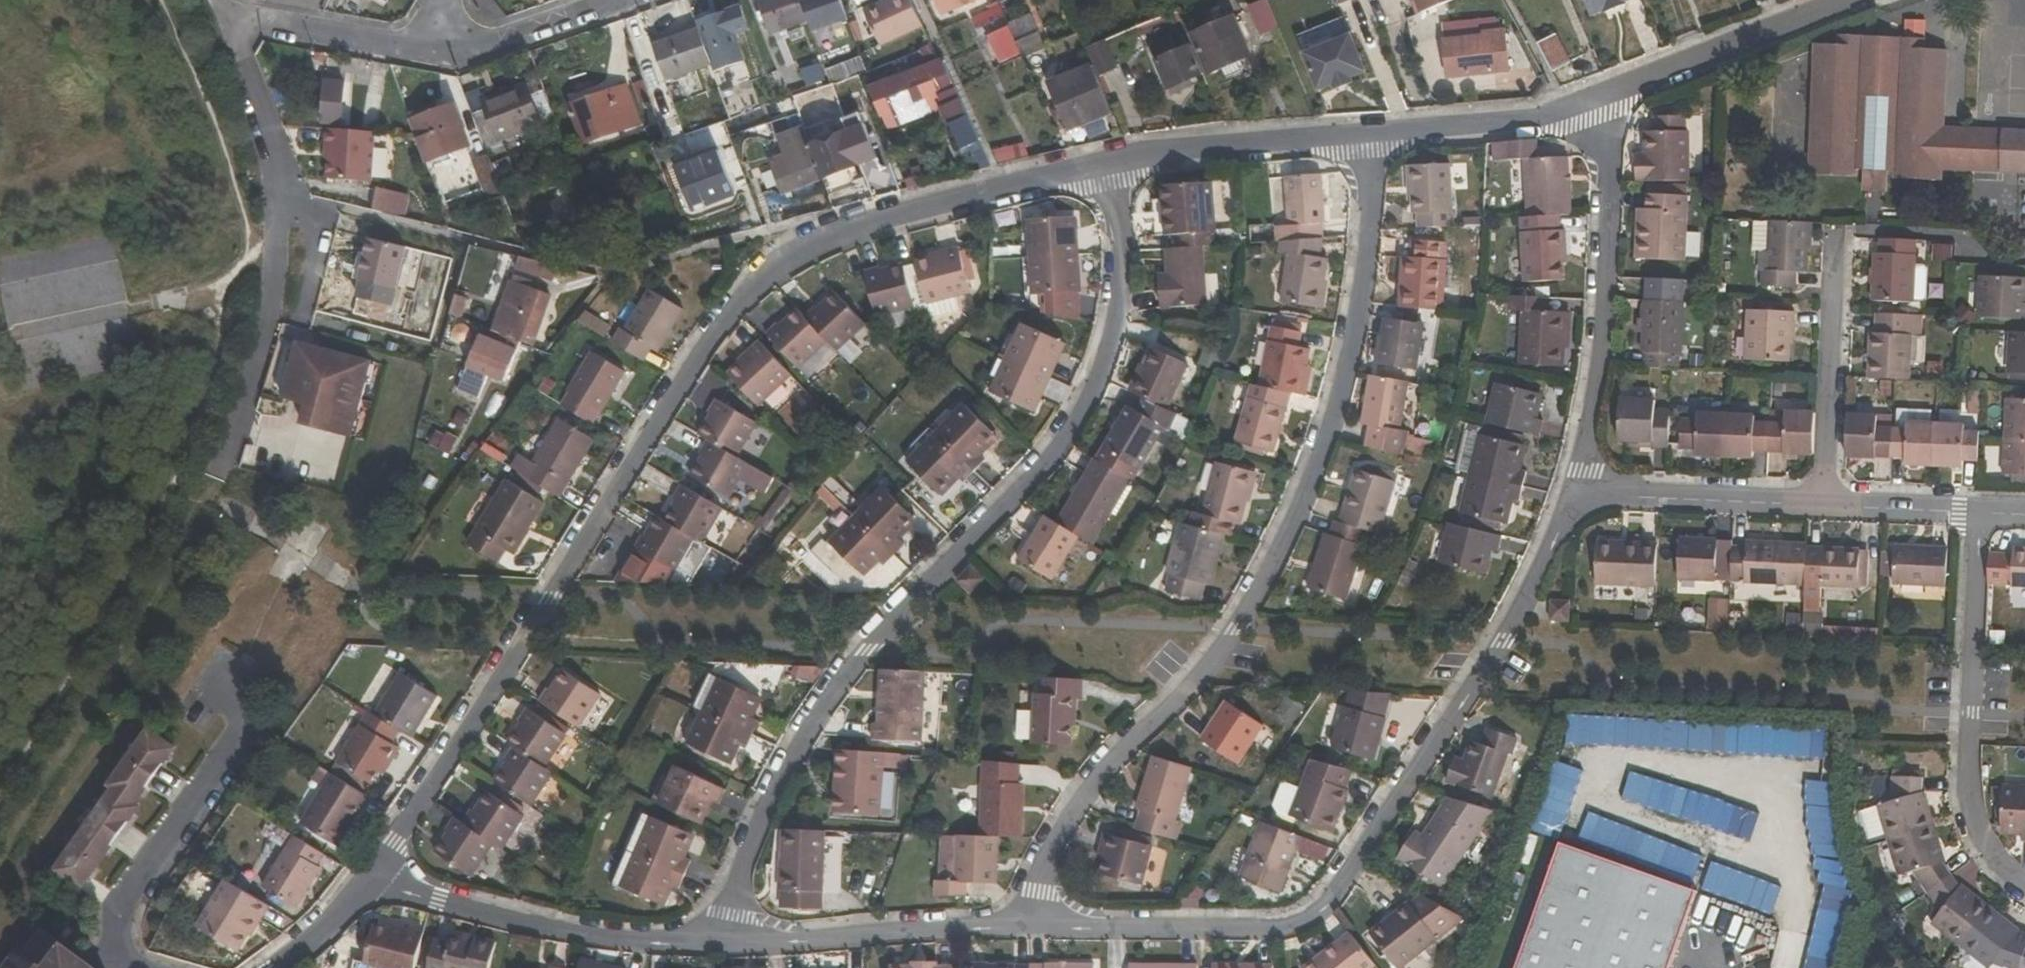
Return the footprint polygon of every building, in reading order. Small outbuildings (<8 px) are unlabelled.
[(384,9),(389,1),(388,0),(369,0),(384,9)] [(770,35),(808,22),(801,0),(758,0),(770,35)] [(878,48),(924,28),(911,0),(894,0),(863,14),(878,48)] [(1249,8),(1262,37),(1279,30),(1266,0),(1249,8)] [(1341,9),(1361,0),(1337,0),(1341,9)] [(1419,16),(1455,0),(1412,0),(1419,16)] [(1594,17),(1608,11),(1609,14),(1629,6),(1628,2),(1633,0),(1587,0),(1594,17)] [(741,6),(726,11),(744,62),(759,56),(741,6)] [(744,62),(726,11),(696,21),(699,30),(711,65),(714,72),(744,62)] [(1023,57),(1044,48),(1030,14),(1008,24),(1021,54),(1023,57)] [(1207,75),(1252,57),(1235,17),(1191,35),(1207,75)] [(1006,20),(979,31),(988,52),(994,50),(1000,63),(1021,54),(1008,24),(1006,20)] [(1503,31),(1484,33),(1483,20),(1448,24),(1450,40),(1444,40),(1449,77),(1508,71),(1503,31)] [(656,45),(668,81),(711,65),(699,30),(656,45)] [(1924,37),(1837,33),(1836,44),(1812,44),(1806,173),(1852,175),(1853,169),(1864,169),(1885,170),(1894,170),(1894,176),(1940,178),(1940,171),(1942,127),(1946,48),(1923,47),(1924,37)] [(1320,92),(1368,74),(1354,37),(1306,56),(1320,92)] [(1084,45),(1096,72),(1113,65),(1103,38),(1084,45)] [(1163,42),(1163,41),(1151,46),(1170,91),(1183,85),(1190,82),(1203,76),(1190,46),(1184,49),(1177,51),(1175,46),(1172,38),(1163,42)] [(1540,48),(1553,72),(1569,63),(1557,40),(1540,48)] [(932,45),(922,49),(928,66),(929,68),(940,63),(932,45)] [(944,107),(961,100),(943,62),(940,63),(929,68),(916,73),(915,71),(877,86),(875,87),(874,87),(873,88),(873,89),(872,89),(872,90),(872,91),(872,92),(872,93),(887,131),(897,127),(897,128),(944,107)] [(825,81),(819,64),(803,70),(809,87),(825,81)] [(1112,113),(1092,67),(1048,85),(1068,131),(1112,113)] [(871,110),(858,75),(837,83),(834,95),(843,120),(871,110)] [(322,126),(341,128),(342,126),(346,82),(326,80),(322,126)] [(346,82),(342,126),(349,126),(353,83),(346,82)] [(1185,91),(1193,88),(1190,82),(1183,85),(1185,91)] [(482,102),(484,109),(472,114),(489,155),(497,178),(514,172),(509,158),(521,153),(515,136),(543,126),(527,85),(482,102)] [(1173,97),(1185,91),(1183,85),(1170,91),(1173,97)] [(627,129),(641,124),(627,86),(613,90),(627,129)] [(581,145),(627,129),(613,90),(568,106),(581,145)] [(843,120),(834,95),(798,110),(805,130),(810,146),(847,131),(843,120)] [(961,100),(944,107),(952,126),(965,120),(969,118),(961,100)] [(428,111),(407,119),(420,154),(424,163),(469,146),(452,102),(428,111)] [(795,102),(783,106),(794,134),(805,130),(798,110),(795,102)] [(425,104),(404,112),(407,119),(428,111),(425,104)] [(1638,183),(1691,181),(1691,132),(1687,132),(1687,117),(1655,117),(1655,133),(1646,133),(1646,154),(1646,163),(1638,163),(1638,183)] [(984,150),(969,118),(965,120),(952,126),(949,128),(960,151),(968,147),(972,156),(975,154),(980,152),(984,150)] [(1940,171),(2024,174),(2024,130),(1942,127),(1940,171)] [(860,165),(847,131),(810,146),(822,180),(860,165)] [(331,149),(329,181),(372,184),(376,135),(329,132),(327,149),(331,149)] [(771,161),(783,195),(822,180),(810,146),(771,161)] [(980,152),(975,154),(982,170),(988,169),(992,168),(984,150),(980,152)] [(732,196),(716,153),(675,169),(691,212),(732,196)] [(1638,154),(1638,163),(1646,163),(1646,154),(1638,154)] [(497,178),(489,155),(472,162),(488,203),(505,196),(497,178)] [(1524,160),(1527,217),(1560,215),(1571,215),(1568,157),(1524,160)] [(1415,213),(1416,229),(1452,228),(1450,165),(1406,166),(1406,189),(1411,189),(1411,197),(1411,214),(1415,213)] [(1863,189),(1884,190),(1885,170),(1864,169),(1863,189)] [(1288,225),(1323,223),(1320,176),(1285,178),(1288,225)] [(905,180),(908,190),(920,186),(918,177),(905,180)] [(1174,235),(1175,249),(1202,247),(1215,246),(1211,182),(1162,187),(1164,236),(1174,235)] [(401,216),(406,194),(377,188),(372,209),(401,216)] [(1649,195),(1648,211),(1646,234),(1638,233),(1636,259),(1686,262),(1690,197),(1649,195)] [(586,208),(553,217),(559,239),(592,229),(586,208)] [(1646,234),(1648,211),(1639,210),(1638,233),(1646,234)] [(1560,230),(1560,215),(1527,217),(1520,217),(1523,282),(1563,282),(1562,264),(1561,248),(1566,248),(1565,230),(1560,230)] [(1030,258),(1074,256),(1071,218),(1028,221),(1030,258)] [(1028,221),(1018,221),(1020,259),(1030,258),(1028,221)] [(1811,224),(1772,222),(1769,271),(1764,270),(1763,286),(1798,288),(1799,274),(1809,274),(1811,224)] [(1320,257),(1323,239),(1279,242),(1278,254),(1287,255),(1280,302),(1320,308),(1328,258),(1320,257)] [(1881,239),(1880,254),(1875,254),(1873,301),(1914,304),(1918,241),(1881,239)] [(360,281),(395,290),(405,249),(369,240),(360,281)] [(1206,306),(1202,247),(1175,249),(1165,250),(1165,274),(1159,273),(1160,309),(1206,306)] [(940,255),(912,262),(923,304),(966,292),(955,248),(939,253),(940,255)] [(1076,294),(1074,256),(1030,258),(1031,295),(1076,294)] [(554,281),(558,267),(520,258),(516,269),(554,281)] [(1030,258),(1020,259),(1022,296),(1031,295),(1030,258)] [(1405,287),(1403,308),(1442,311),(1445,261),(1401,258),(1399,286),(1405,287)] [(464,263),(456,261),(452,278),(459,280),(464,263)] [(876,268),(859,272),(871,317),(910,307),(899,266),(877,272),(876,268)] [(2024,320),(2024,279),(1983,276),(1981,318),(2024,320)] [(550,298),(511,285),(495,330),(533,343),(550,298)] [(618,330),(610,343),(640,361),(648,348),(655,352),(680,308),(649,289),(622,332),(618,330)] [(816,305),(803,317),(825,340),(835,351),(864,324),(834,293),(818,307),(816,305)] [(455,297),(449,316),(461,321),(465,308),(467,300),(455,297)] [(1555,313),(1556,299),(1508,297),(1507,310),(1522,311),(1519,366),(1564,368),(1565,350),(1559,350),(1560,313),(1555,313)] [(1682,370),(1683,355),(1684,355),(1686,303),(1646,302),(1644,353),(1646,353),(1645,369),(1673,370),(1682,370)] [(465,308),(461,321),(483,329),(486,330),(491,318),(465,308)] [(825,340),(803,317),(796,308),(778,324),(775,320),(763,332),(795,367),(825,340)] [(1797,313),(1749,311),(1747,361),(1789,363),(1790,343),(1790,330),(1796,330),(1797,313)] [(1923,317),(1877,315),(1876,334),(1872,334),(1870,379),(1894,380),(1912,381),(1914,336),(1922,336),(1923,317)] [(1376,364),(1415,371),(1423,326),(1383,320),(1376,364)] [(1013,321),(997,356),(1006,360),(1022,325),(1013,321)] [(1022,325),(1006,360),(1046,378),(1062,343),(1022,325)] [(1271,327),(1258,387),(1289,394),(1305,397),(1310,377),(1304,376),(1306,364),(1309,351),(1297,348),(1300,333),(1271,327)] [(500,336),(486,330),(483,329),(479,337),(497,344),(500,336)] [(2013,335),(2011,380),(2024,381),(2024,336),(2013,335)] [(497,344),(479,337),(457,391),(478,400),(488,375),(504,382),(516,352),(497,344)] [(747,354),(725,374),(754,405),(788,375),(755,339),(743,350),(747,354)] [(308,406),(307,408),(356,420),(371,364),(299,344),(284,399),(308,406)] [(1149,350),(1129,395),(1164,410),(1184,365),(1149,350)] [(567,394),(559,406),(589,424),(597,412),(598,413),(623,373),(590,353),(566,393),(567,394)] [(1006,360),(997,356),(982,391),(991,395),(1006,360)] [(991,395),(1030,412),(1046,378),(1006,360),(991,395)] [(1304,376),(1310,377),(1312,366),(1306,364),(1304,376)] [(1395,452),(1407,383),(1369,377),(1361,427),(1368,427),(1365,448),(1395,452)] [(1497,385),(1488,424),(1539,436),(1543,419),(1534,418),(1539,395),(1497,385)] [(1272,453),(1289,394),(1258,387),(1251,386),(1247,399),(1235,442),(1237,442),(1264,450),(1272,453)] [(697,434),(705,439),(734,456),(754,422),(714,398),(705,413),(708,415),(697,434)] [(1621,399),(1620,442),(1640,442),(1655,443),(1655,449),(1668,450),(1670,411),(1656,410),(1657,401),(1642,401),(1621,399)] [(927,429),(934,436),(963,407),(955,400),(927,429)] [(2010,400),(2008,435),(2024,436),(2024,400),(2010,400)] [(963,407),(934,436),(972,472),(982,461),(976,455),(994,436),(963,407)] [(1102,449),(1138,471),(1163,428),(1127,407),(1102,449)] [(351,439),(356,420),(307,408),(303,425),(351,439)] [(1812,457),(1815,413),(1771,411),(1770,424),(1769,454),(1812,457)] [(1684,420),(1682,450),(1697,450),(1697,456),(1725,457),(1728,414),(1699,413),(1699,420),(1684,420)] [(1770,424),(1756,422),(1756,416),(1728,414),(1725,457),(1754,459),(1754,453),(1769,454),(1770,424)] [(1847,457),(1891,459),(1892,428),(1878,427),(1878,416),(1849,415),(1847,457)] [(558,420),(522,477),(556,498),(591,441),(558,420)] [(1907,466),(1934,467),(1937,424),(1908,422),(1908,428),(1892,428),(1891,459),(1907,460),(1907,466)] [(1964,463),(1978,463),(1980,434),(1980,432),(1966,432),(1966,425),(1937,424),(1934,467),(1963,468),(1964,463)] [(934,436),(927,429),(900,456),(907,463),(934,436)] [(2024,477),(2024,436),(2008,435),(2006,476),(2024,477)] [(961,484),(972,472),(934,436),(907,463),(938,493),(954,477),(961,484)] [(1526,471),(1517,469),(1523,445),(1481,436),(1471,475),(1522,488),(1526,471)] [(772,478),(734,456),(705,439),(696,455),(700,457),(689,475),(726,496),(738,477),(764,492),(772,478)] [(1264,450),(1237,442),(1236,446),(1263,454),(1264,450)] [(1219,443),(1217,451),(1223,453),(1226,445),(1219,443)] [(1093,546),(1130,481),(1094,460),(1057,524),(1093,546)] [(1185,511),(1182,524),(1189,526),(1224,536),(1230,538),(1233,525),(1237,526),(1252,473),(1214,462),(1199,515),(1185,511)] [(1355,470),(1338,524),(1368,533),(1377,536),(1395,482),(1355,470)] [(1522,488),(1471,475),(1462,514),(1504,524),(1510,501),(1518,503),(1522,488)] [(466,542),(496,561),(504,548),(512,552),(542,504),(503,481),(466,542)] [(663,520),(695,539),(701,542),(721,508),(680,483),(670,499),(674,501),(663,520)] [(875,483),(847,512),(854,519),(882,490),(875,483)] [(882,490),(854,519),(892,555),(903,544),(896,538),(913,520),(882,490)] [(854,519),(847,512),(823,537),(830,544),(854,519)] [(695,539),(663,520),(657,517),(645,537),(642,534),(633,549),(674,574),(695,539)] [(1051,583),(1078,538),(1043,517),(1016,561),(1051,583)] [(892,555),(854,519),(830,544),(860,574),(874,560),(880,567),(892,555)] [(1345,602),(1368,533),(1338,524),(1333,522),(1328,536),(1324,534),(1306,589),(1345,602)] [(1496,554),(1501,537),(1451,524),(1441,564),(1482,575),(1488,551),(1496,554)] [(1220,550),(1224,536),(1189,526),(1186,541),(1178,539),(1166,583),(1203,593),(1210,568),(1215,549),(1220,550)] [(249,530),(232,548),(261,575),(278,557),(249,530)] [(1678,581),(1716,583),(1718,539),(1681,538),(1678,581)] [(1622,547),(1599,546),(1597,585),(1655,588),(1657,548),(1641,547),(1642,542),(1623,542),(1622,547)] [(1807,545),(1749,542),(1748,547),(1733,547),(1732,582),(1805,586),(1806,550),(1807,545)] [(1896,546),(1893,585),(1945,587),(1948,548),(1896,546)] [(1823,548),(1823,550),(1806,550),(1805,586),(1821,586),(1859,588),(1861,549),(1823,548)] [(1210,568),(1214,569),(1220,550),(1215,549),(1210,568)] [(2014,549),(2012,588),(2024,588),(2024,549),(2014,549)] [(966,594),(980,580),(967,568),(954,581),(966,594)] [(1727,628),(1728,600),(1708,600),(1707,627),(1727,628)] [(1571,601),(1552,601),(1551,622),(1570,623),(1571,601)] [(543,691),(535,704),(575,730),(596,696),(560,672),(547,693),(543,691)] [(920,743),(924,673),(880,672),(877,727),(871,726),(871,741),(920,743)] [(398,674),(371,716),(396,730),(408,737),(434,695),(398,674)] [(711,677),(694,710),(704,714),(720,682),(711,677)] [(1081,698),(1082,681),(1043,679),(1042,696),(1034,695),(1032,745),(1071,747),(1074,698),(1081,698)] [(704,714),(750,736),(757,723),(748,718),(758,699),(720,682),(704,714)] [(1364,714),(1370,694),(1328,692),(1325,703),(1342,708),(1330,750),(1373,762),(1385,720),(1364,714)] [(1200,740),(1237,765),(1262,728),(1224,703),(1200,740)] [(506,745),(510,748),(542,768),(563,737),(524,710),(514,725),(518,727),(506,745)] [(704,714),(694,710),(679,741),(687,745),(704,714)] [(388,743),(396,730),(371,716),(366,712),(336,764),(371,784),(384,762),(387,764),(396,748),(388,743)] [(704,714),(687,745),(726,764),(735,746),(744,750),(750,736),(704,714)] [(1505,754),(1513,757),(1518,741),(1490,730),(1484,747),(1471,743),(1463,769),(1452,765),(1446,783),(1489,798),(1505,754)] [(154,731),(133,757),(159,779),(180,752),(154,731)] [(506,763),(493,783),(529,806),(549,773),(542,768),(510,748),(502,761),(506,763)] [(879,817),(884,754),(836,750),(833,795),(838,795),(836,814),(879,817)] [(118,787),(140,804),(159,779),(133,757),(113,783),(118,787)] [(1170,840),(1190,769),(1151,757),(1135,810),(1139,812),(1133,830),(1170,840)] [(1344,791),(1351,772),(1310,760),(1288,817),(1325,832),(1330,817),(1337,819),(1348,792),(1344,791)] [(979,837),(998,837),(1023,838),(1023,819),(1018,819),(1019,785),(1020,765),(982,762),(979,837)] [(668,765),(650,802),(659,806),(677,769),(668,765)] [(336,847),(366,797),(319,769),(312,779),(323,785),(298,825),(336,847)] [(677,769),(659,806),(698,824),(709,802),(717,805),(723,791),(677,769)] [(1923,794),(1923,778),(1892,777),(1892,801),(1880,805),(1892,841),(1934,828),(1923,794)] [(145,807),(140,804),(118,787),(97,813),(123,835),(145,807)] [(2023,842),(2024,842),(2024,789),(2004,789),(2003,833),(2023,833),(2023,842)] [(469,810),(461,823),(493,845),(501,850),(522,816),(486,794),(474,813),(469,810)] [(1441,889),(1491,812),(1446,799),(1422,836),(1415,832),(1397,860),(1441,889)] [(123,835),(97,813),(76,840),(102,861),(123,835)] [(651,818),(642,814),(626,851),(635,855),(651,818)] [(1330,817),(1325,832),(1332,834),(1337,819),(1330,817)] [(470,878),(493,845),(461,823),(452,818),(443,831),(447,834),(434,852),(470,878)] [(681,859),(691,835),(651,818),(635,855),(684,876),(690,863),(681,859)] [(1289,873),(1302,839),(1259,823),(1237,878),(1275,893),(1284,871),(1289,873)] [(1892,841),(1902,875),(1912,872),(1926,892),(1952,875),(1946,866),(1934,828),(1892,841)] [(822,893),(824,832),(781,831),(779,892),(822,893)] [(1099,849),(1106,851),(1103,861),(1099,875),(1141,887),(1152,848),(1103,834),(1099,849)] [(998,837),(979,837),(957,837),(955,883),(996,885),(998,837)] [(315,867),(322,855),(292,838),(262,888),(295,908),(318,869),(315,867)] [(102,861),(76,840),(55,865),(81,887),(102,861)] [(1697,892),(1562,844),(1518,967),(1671,967),(1697,892)] [(1106,851),(1099,849),(1096,859),(1103,861),(1106,851)] [(621,888),(635,855),(626,851),(612,884),(621,888)] [(677,890),(684,876),(635,855),(621,888),(660,905),(669,886),(677,890)] [(1284,871),(1275,893),(1280,895),(1289,873),(1284,871)] [(1926,892),(1940,912),(1933,923),(1961,945),(1988,909),(1960,886),(1952,875),(1926,892)] [(262,922),(270,907),(224,881),(195,933),(234,955),(247,933),(255,918),(262,922)] [(1436,940),(1407,904),(1369,934),(1395,967),(1402,967),(1436,940)] [(1961,945),(1992,967),(1998,958),(2020,966),(2024,953),(2024,934),(2017,931),(1988,909),(1961,945)] [(247,933),(253,937),(262,922),(255,918),(247,933)] [(391,967),(417,967),(430,935),(411,928),(410,933),(382,922),(367,959),(391,967)] [(81,958),(39,925),(21,948),(15,944),(0,963),(0,967),(94,967),(81,958)] [(1374,967),(1348,934),(1306,967),(1372,967),(1374,967)] [(444,939),(431,967),(495,967),(503,945),(485,939),(483,944),(459,935),(457,944),(444,939)]
